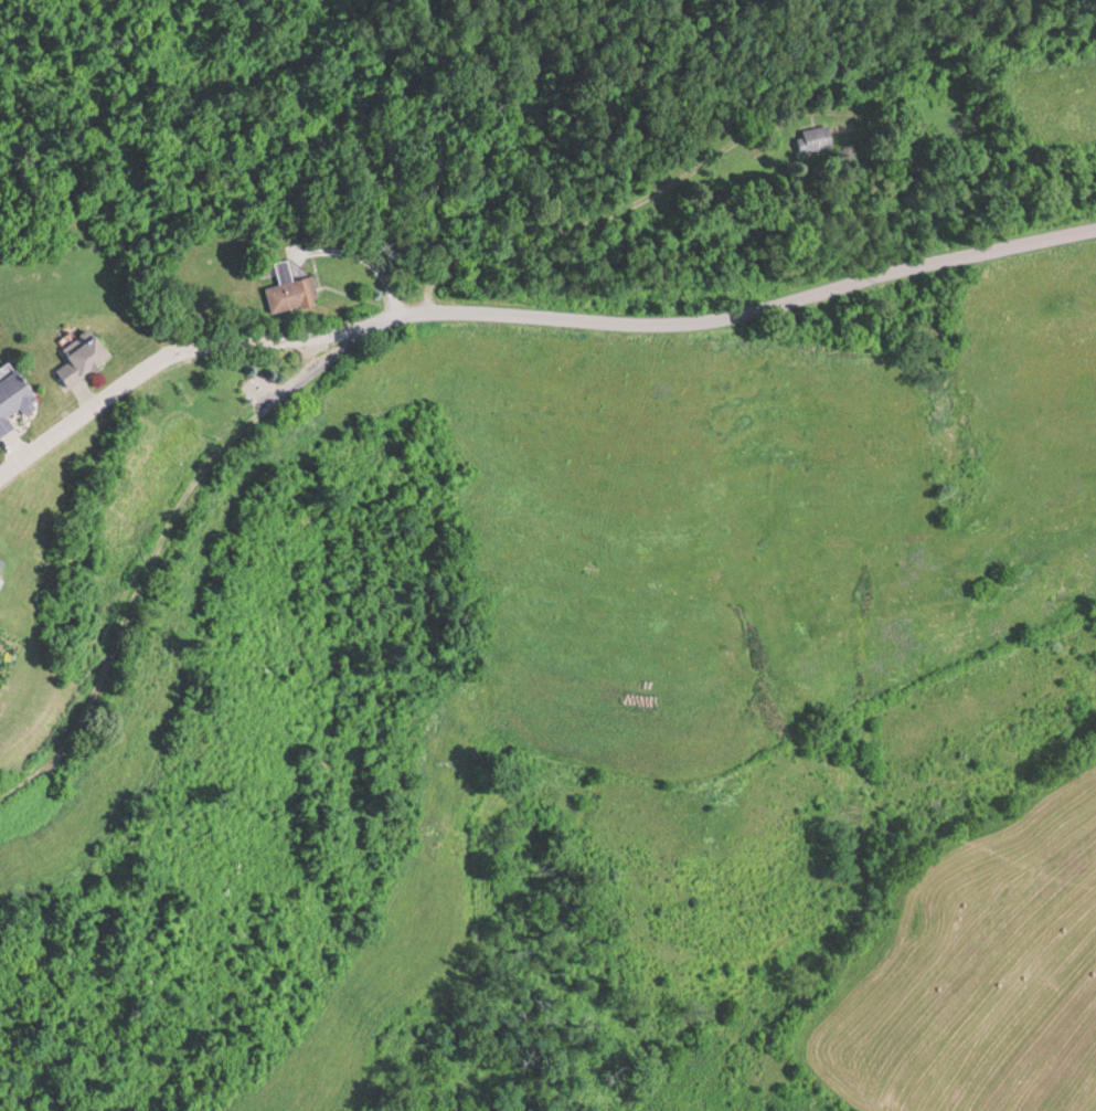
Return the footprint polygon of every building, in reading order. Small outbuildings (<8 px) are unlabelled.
[(812,152),(845,145),(841,122),(807,129),(812,152)] [(322,302),(316,274),(296,277),(293,259),(280,261),(283,282),(269,285),(273,311),(322,302)] [(119,356),(105,334),(59,364),(73,386),(119,356)] [(19,427),(13,416),(27,408),(31,415),(46,406),(23,366),(0,380),(0,438),(19,427)]
